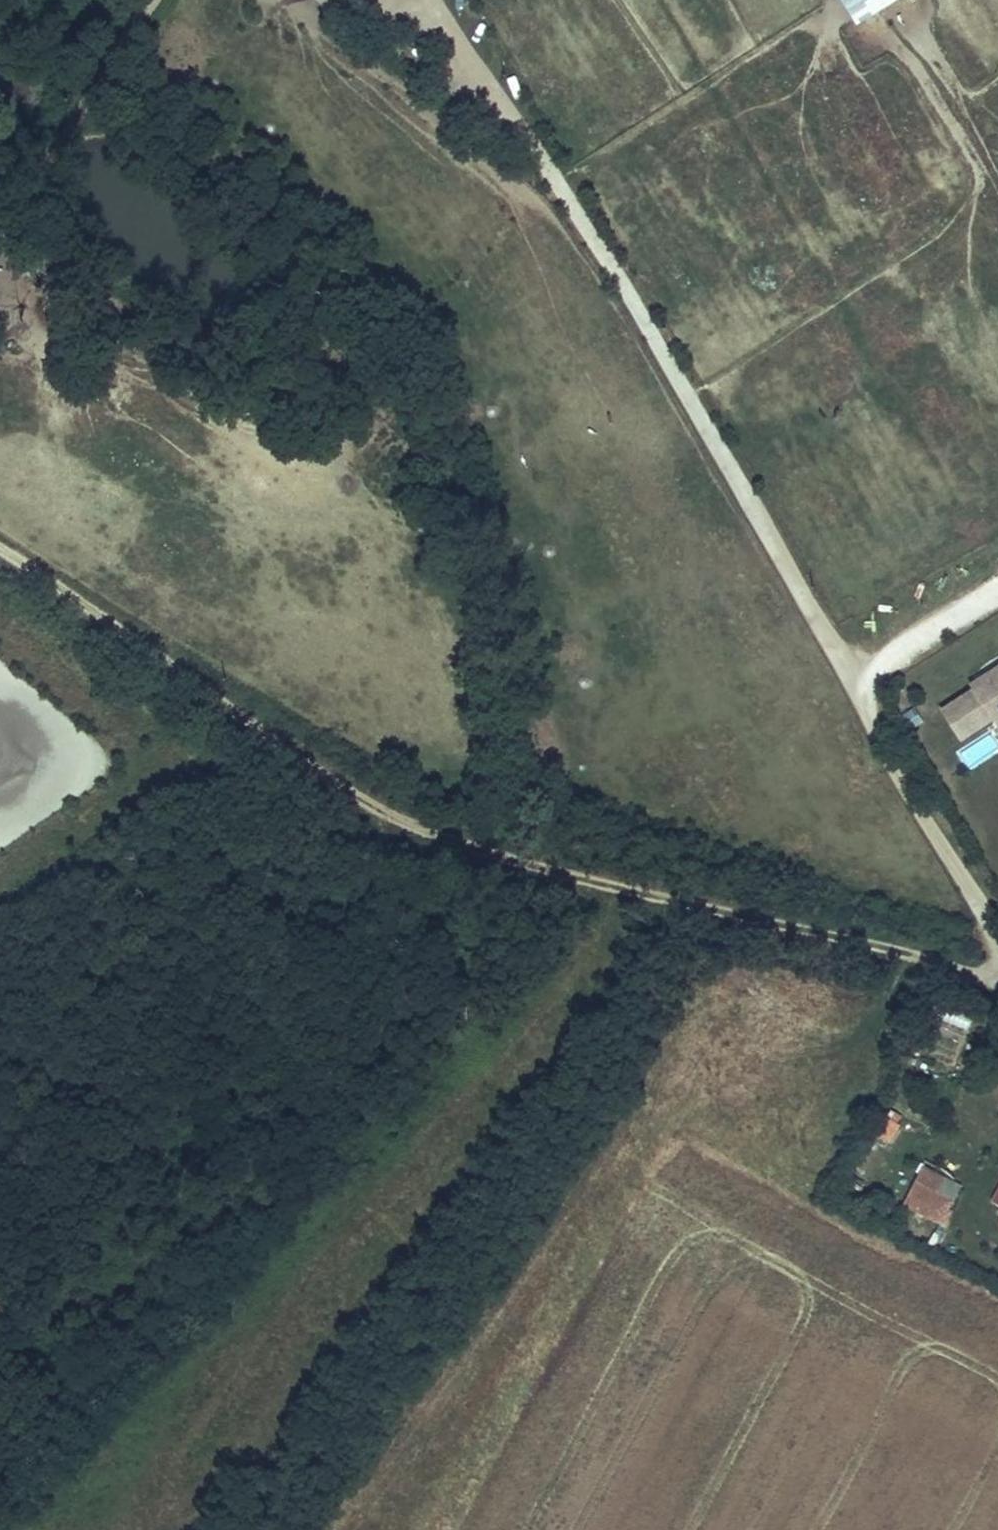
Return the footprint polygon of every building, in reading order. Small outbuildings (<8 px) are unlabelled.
[(321,9),(328,0),(311,0),(321,9)] [(853,22),(899,0),(842,0),(853,22)] [(997,661),(997,657),(969,676),(972,681),(973,676),(997,661)] [(973,676),(972,681),(939,702),(958,731),(991,710),(997,711),(997,661),(973,676)] [(967,769),(997,751),(997,742),(992,730),(956,751),(967,769)] [(925,1172),(908,1163),(896,1187),(918,1198),(915,1203),(928,1209),(934,1196),(917,1188),(925,1172)] [(989,1221),(997,1226),(997,1204),(989,1221)]
